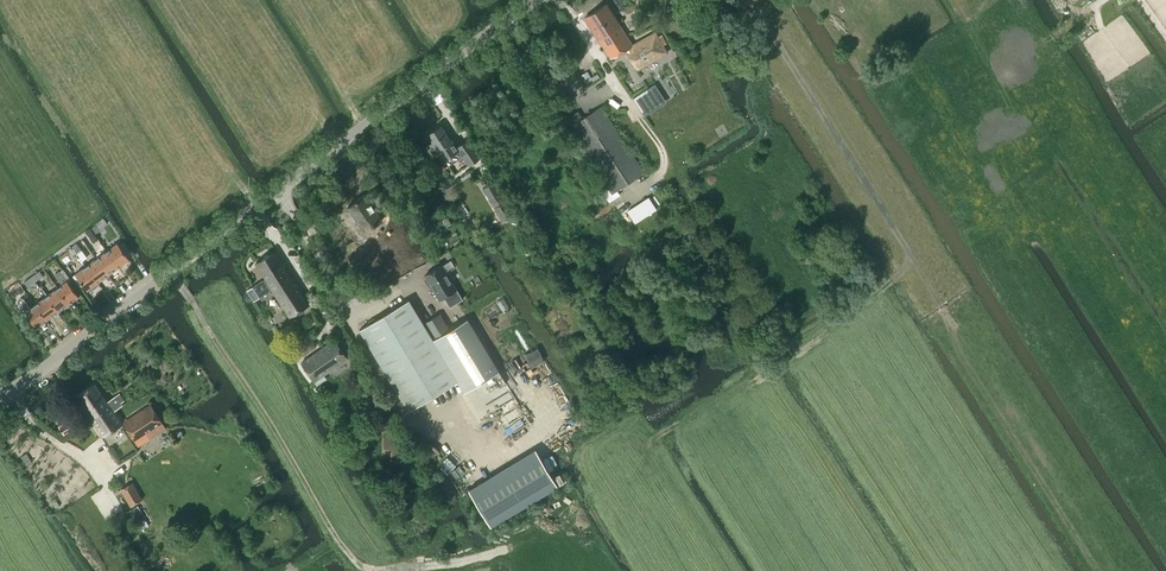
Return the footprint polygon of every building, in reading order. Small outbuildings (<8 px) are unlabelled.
[(626,35),(605,4),(584,17),(598,39),(604,49),(626,35)] [(666,52),(662,45),(666,43),(662,35),(657,37),(654,31),(631,44),(626,35),(604,49),(609,58),(623,51),(638,69),(666,52)] [(582,75),(587,83),(593,80),(587,71),(582,75)] [(656,103),(646,89),(633,98),(642,112),(656,103)] [(613,194),(644,173),(600,106),(582,119),(577,112),(564,120),(613,194)] [(450,140),(449,141),(439,126),(428,133),(433,141),(425,146),(432,156),(439,152),(444,160),(445,159),(449,165),(461,156),(468,166),(480,157),(467,139),(455,148),(450,140)] [(364,232),(381,220),(365,195),(347,206),(364,232)] [(100,230),(96,224),(91,227),(95,233),(100,230)] [(98,239),(90,228),(85,231),(93,243),(98,239)] [(76,243),(72,246),(76,252),(81,249),(76,243)] [(117,243),(106,251),(118,267),(128,259),(117,243)] [(72,247),(59,257),(64,264),(77,254),(72,247)] [(106,251),(96,258),(107,274),(118,267),(106,251)] [(274,292),(293,280),(275,252),(256,264),(266,278),(246,290),(253,301),(272,289),(274,292)] [(96,258),(85,266),(97,282),(107,274),(96,258)] [(439,299),(443,297),(450,307),(462,299),(441,265),(425,275),(425,276),(424,279),(427,284),(430,284),(439,299)] [(87,290),(97,282),(85,266),(75,274),(87,290)] [(39,271),(31,276),(34,280),(42,275),(39,271)] [(62,284),(57,287),(68,303),(78,296),(66,280),(59,271),(55,274),(62,284)] [(27,286),(34,280),(31,276),(24,282),(27,286)] [(293,280),(274,292),(287,312),(285,314),(286,317),(289,315),(289,316),(308,304),(293,280)] [(68,303),(57,287),(46,296),(57,311),(67,304),(68,303)] [(46,296),(35,303),(47,319),(57,311),(46,296)] [(36,326),(47,319),(35,303),(29,307),(23,298),(18,301),(25,311),(36,326)] [(458,381),(433,340),(408,299),(359,329),(409,410),(457,381),(458,381)] [(425,322),(434,337),(448,328),(439,314),(425,322)] [(498,370),(467,319),(433,340),(458,381),(457,381),(464,391),(498,370)] [(313,381),(347,358),(334,340),(301,363),(313,381)] [(109,407),(111,409),(113,407),(115,410),(121,405),(120,403),(123,401),(118,394),(106,402),(94,383),(76,396),(91,419),(109,407)] [(150,405),(123,423),(138,446),(165,428),(150,405)] [(109,407),(91,419),(102,436),(121,424),(111,409),(109,407)] [(133,482),(120,489),(130,506),(143,499),(133,482)]
